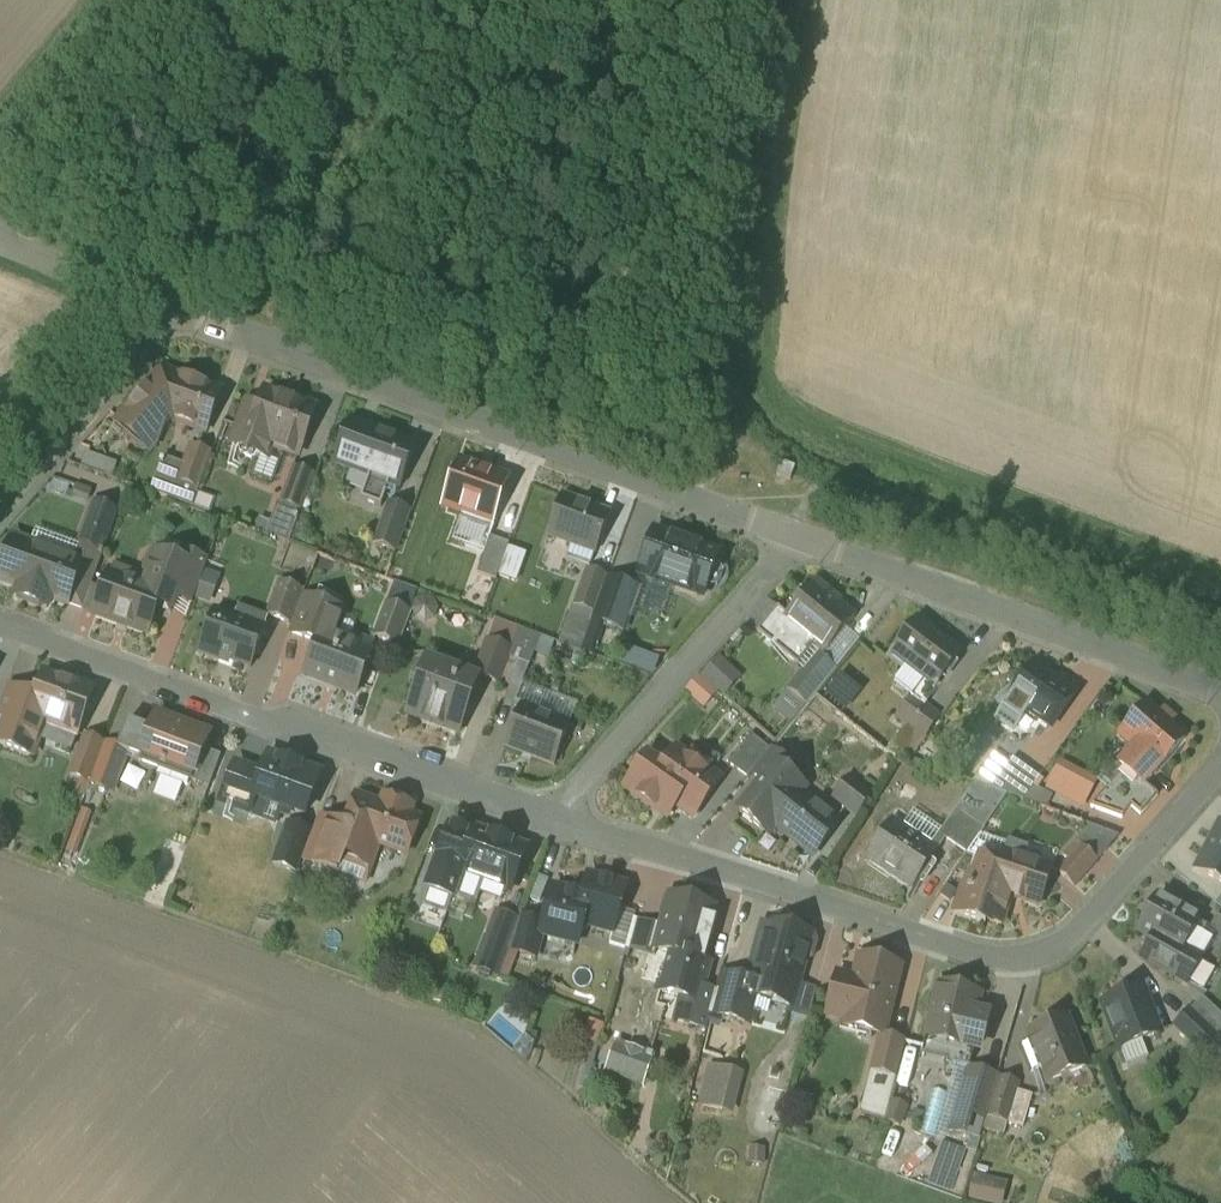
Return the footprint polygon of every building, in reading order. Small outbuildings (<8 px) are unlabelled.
[(221,392),(164,371),(146,392),(144,390),(131,406),(133,407),(119,423),(121,424),(123,421),(153,447),(155,445),(166,418),(179,423),(180,422),(207,431),(221,392)] [(317,409),(267,391),(260,410),(252,406),(247,409),(233,446),(240,448),(240,449),(243,456),(255,460),(262,457),(262,456),(269,458),(273,447),(289,453),(292,446),(302,450),(317,409)] [(417,445),(350,421),(335,464),(370,476),(362,500),(382,507),(391,484),(402,488),(417,445)] [(185,469),(163,460),(151,491),(194,507),(201,487),(199,487),(211,454),(193,448),(185,469)] [(511,479),(460,461),(444,506),(494,524),(511,479)] [(314,475),(296,468),(271,536),(291,543),(303,508),(302,507),(314,475)] [(582,502),(563,495),(549,535),(597,553),(611,515),(581,504),(582,502)] [(95,502),(80,543),(83,544),(103,551),(103,550),(117,511),(95,502)] [(411,511),(390,503),(376,544),(396,551),(411,511)] [(700,548),(673,539),(674,537),(655,530),(640,573),(705,596),(720,553),(701,547),(700,548)] [(492,537),(479,573),(498,580),(511,544),(492,537)] [(35,547),(33,543),(19,538),(14,540),(9,553),(5,552),(0,566),(0,581),(20,588),(17,597),(49,608),(52,600),(68,606),(69,603),(83,565),(76,562),(53,554),(35,547)] [(103,551),(83,544),(76,562),(83,565),(69,603),(85,609),(85,608),(93,585),(106,551),(103,550),(103,551)] [(140,583),(113,572),(112,572),(105,590),(93,585),(85,608),(97,612),(96,615),(148,634),(159,604),(165,606),(167,609),(173,611),(178,597),(190,565),(181,562),(157,553),(156,555),(150,558),(146,569),(149,575),(147,580),(140,583)] [(209,562),(184,553),(181,562),(190,565),(178,597),(194,603),(209,562)] [(589,569),(576,606),(594,612),(607,575),(589,569)] [(608,578),(593,619),(625,630),(640,589),(608,578)] [(834,595),(817,581),(788,616),(785,619),(816,645),(822,649),(827,653),(856,618),(831,598),(834,595)] [(282,582),(269,615),(291,623),(303,590),(282,582)] [(342,613),(303,599),(290,633),(318,643),(322,634),(333,638),(342,613)] [(389,603),(376,637),(398,645),(411,611),(389,603)] [(788,616),(779,608),(759,633),(799,666),(816,645),(785,619),(788,616)] [(266,630),(215,611),(200,654),(220,661),(221,657),(252,668),(266,630)] [(962,652),(920,620),(891,658),(933,690),(962,652)] [(585,637),(567,630),(562,642),(581,648),(585,637)] [(333,638),(322,634),(318,643),(306,677),(357,695),(372,653),(333,638)] [(513,649),(488,640),(476,674),(500,683),(513,649)] [(822,649),(788,689),(808,705),(836,670),(823,659),(827,653),(822,649)] [(531,665),(518,660),(508,686),(521,691),(531,665)] [(478,680),(429,662),(409,715),(458,733),(478,680)] [(1053,678),(1035,665),(1010,700),(1029,713),(1030,711),(1053,727),(1077,694),(1075,693),(1074,695),(1052,680),(1053,678)] [(34,702),(22,698),(24,693),(23,692),(15,715),(12,714),(10,719),(1,744),(34,756),(44,730),(50,727),(52,721),(78,731),(76,736),(78,736),(94,691),(45,673),(34,702)] [(10,719),(12,714),(15,715),(23,692),(7,687),(0,706),(0,716),(10,719)] [(941,717),(914,697),(898,718),(907,725),(925,738),(926,736),(941,717)] [(1149,705),(1122,735),(1136,748),(1160,769),(1187,738),(1171,724),(1175,718),(1166,710),(1161,716),(1149,705)] [(571,725),(522,707),(506,747),(556,766),(571,725)] [(211,734),(158,714),(152,730),(129,722),(119,749),(128,753),(128,754),(141,759),(140,762),(161,770),(191,781),(192,782),(193,781),(193,780),(192,780),(194,774),(195,774),(204,749),(205,749),(211,734)] [(907,725),(888,750),(912,759),(928,738),(926,736),(925,738),(907,725)] [(753,735),(729,764),(749,778),(754,773),(772,750),(753,735)] [(86,737),(72,775),(89,782),(104,744),(86,737)] [(106,744),(92,783),(114,791),(128,754),(128,753),(119,749),(106,744)] [(1136,748),(1121,765),(1125,768),(1110,786),(1126,800),(1143,781),(1146,784),(1160,769),(1136,748)] [(205,749),(204,749),(195,774),(194,774),(192,780),(193,780),(193,781),(210,787),(211,787),(223,756),(205,749)] [(678,750),(665,768),(650,757),(627,788),(669,817),(677,806),(694,818),(721,781),(678,750)] [(772,751),(754,773),(765,783),(778,766),(779,767),(785,760),(772,751)] [(321,774),(271,756),(256,797),(257,797),(253,808),(275,816),(279,805),(306,815),(321,774)] [(1014,758),(993,788),(1024,800),(1040,777),(1014,758)] [(779,767),(778,766),(765,783),(742,812),(770,834),(776,827),(814,857),(839,825),(801,795),(806,788),(779,767)] [(191,781),(161,770),(159,775),(189,786),(191,781)] [(872,796),(850,778),(835,797),(858,815),(872,796)] [(1143,781),(1126,800),(1133,807),(1142,815),(1159,795),(1146,784),(1143,781)] [(1126,800),(1110,786),(1092,806),(1123,818),(1133,807),(1126,800)] [(338,853),(310,842),(304,859),(367,883),(381,845),(407,855),(420,819),(408,815),(411,808),(387,799),(384,806),(359,797),(358,799),(364,801),(352,832),(347,830),(338,853)] [(985,829),(963,814),(946,838),(968,854),(985,829)] [(347,830),(319,819),(310,842),(338,853),(347,830)] [(938,852),(892,822),(868,857),(914,888),(938,852)] [(311,832),(289,824),(275,863),(298,871),(311,832)] [(1197,872),(1220,884),(1220,825),(1220,824),(1211,842),(1212,843),(1197,872)] [(1120,836),(1091,825),(1076,842),(1098,861),(1120,836)] [(451,828),(435,872),(459,881),(461,874),(475,836),(451,828)] [(504,842),(477,832),(475,836),(461,874),(484,883),(485,881),(511,890),(527,848),(505,840),(504,842)] [(1098,861),(1076,842),(1064,855),(1070,860),(1059,872),(1076,886),(1098,861)] [(1052,868),(1005,852),(1000,865),(992,890),(1012,897),(1039,907),(1052,868)] [(1000,865),(982,858),(976,875),(972,874),(968,888),(964,887),(956,912),(986,923),(987,920),(1003,925),(1012,897),(992,890),(1000,865)] [(484,883),(461,874),(459,881),(456,889),(479,897),(484,883)] [(626,886),(589,875),(577,922),(614,932),(616,921),(621,923),(625,909),(620,907),(626,886)] [(435,891),(416,884),(413,894),(432,900),(435,891)] [(714,909),(671,898),(662,929),(657,948),(704,961),(711,934),(707,933),(714,909)] [(1198,921),(1158,898),(1139,932),(1153,940),(1143,959),(1187,984),(1201,960),(1182,949),(1198,921)] [(521,920),(498,912),(476,968),(499,977),(521,920)] [(662,929),(641,923),(634,948),(656,954),(657,948),(662,929)] [(813,936),(772,925),(768,938),(761,936),(754,962),(761,964),(756,983),(757,984),(754,996),(793,1007),(807,959),(812,956),(816,943),(813,937),(813,936)] [(605,945),(597,977),(615,982),(624,949),(605,945)] [(860,957),(855,978),(838,974),(828,1016),(844,1020),(843,1027),(882,1036),(885,1037),(902,967),(860,957)] [(756,983),(722,974),(720,981),(713,1011),(712,1014),(746,1023),(754,996),(757,984),(756,983)] [(719,980),(698,975),(690,1005),(713,1011),(720,981),(719,981),(719,980)] [(981,996),(939,986),(927,1039),(978,1051),(983,1029),(974,1027),(981,996)] [(1143,990),(1102,1005),(1120,1050),(1160,1035),(1143,990)] [(1202,1000),(1191,1011),(1217,1035),(1220,1031),(1220,1017),(1202,1000)] [(1216,1036),(1190,1012),(1175,1028),(1200,1051),(1201,1052),(1216,1036)] [(1068,1018),(1029,1034),(1049,1083),(1088,1067),(1068,1018)] [(1201,1052),(1200,1051),(1194,1058),(1211,1074),(1220,1062),(1220,1039),(1217,1035),(1216,1036),(1201,1052)] [(885,1037),(882,1036),(873,1071),(896,1077),(904,1042),(885,1037)] [(648,1057),(618,1046),(609,1070),(643,1083),(651,1060),(653,1061),(655,1056),(649,1054),(648,1057)] [(745,1075),(708,1065),(697,1107),(734,1117),(745,1075)] [(999,1077),(969,1068),(958,1106),(988,1115),(999,1077)] [(1001,1078),(990,1117),(1008,1123),(1018,1090),(1020,1083),(1001,1078)] [(1034,1095),(1018,1090),(1008,1123),(1024,1127),(1034,1095)] [(976,1174),(970,1197),(989,1202),(992,1202),(999,1180),(976,1174)]
